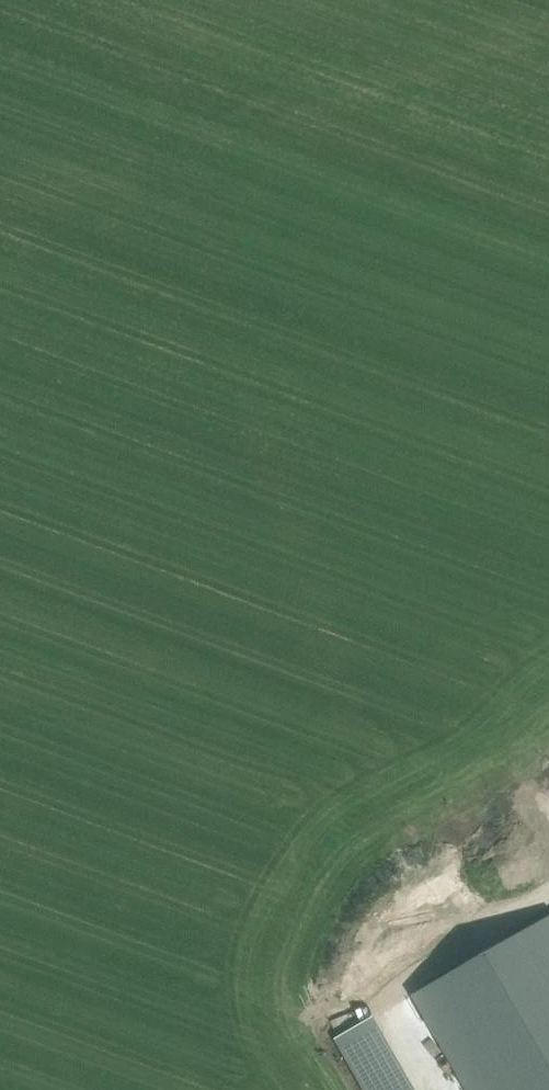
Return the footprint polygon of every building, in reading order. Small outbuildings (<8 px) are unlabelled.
[(419,1000),(471,1089),(548,1089),(548,926),(419,1000)]
